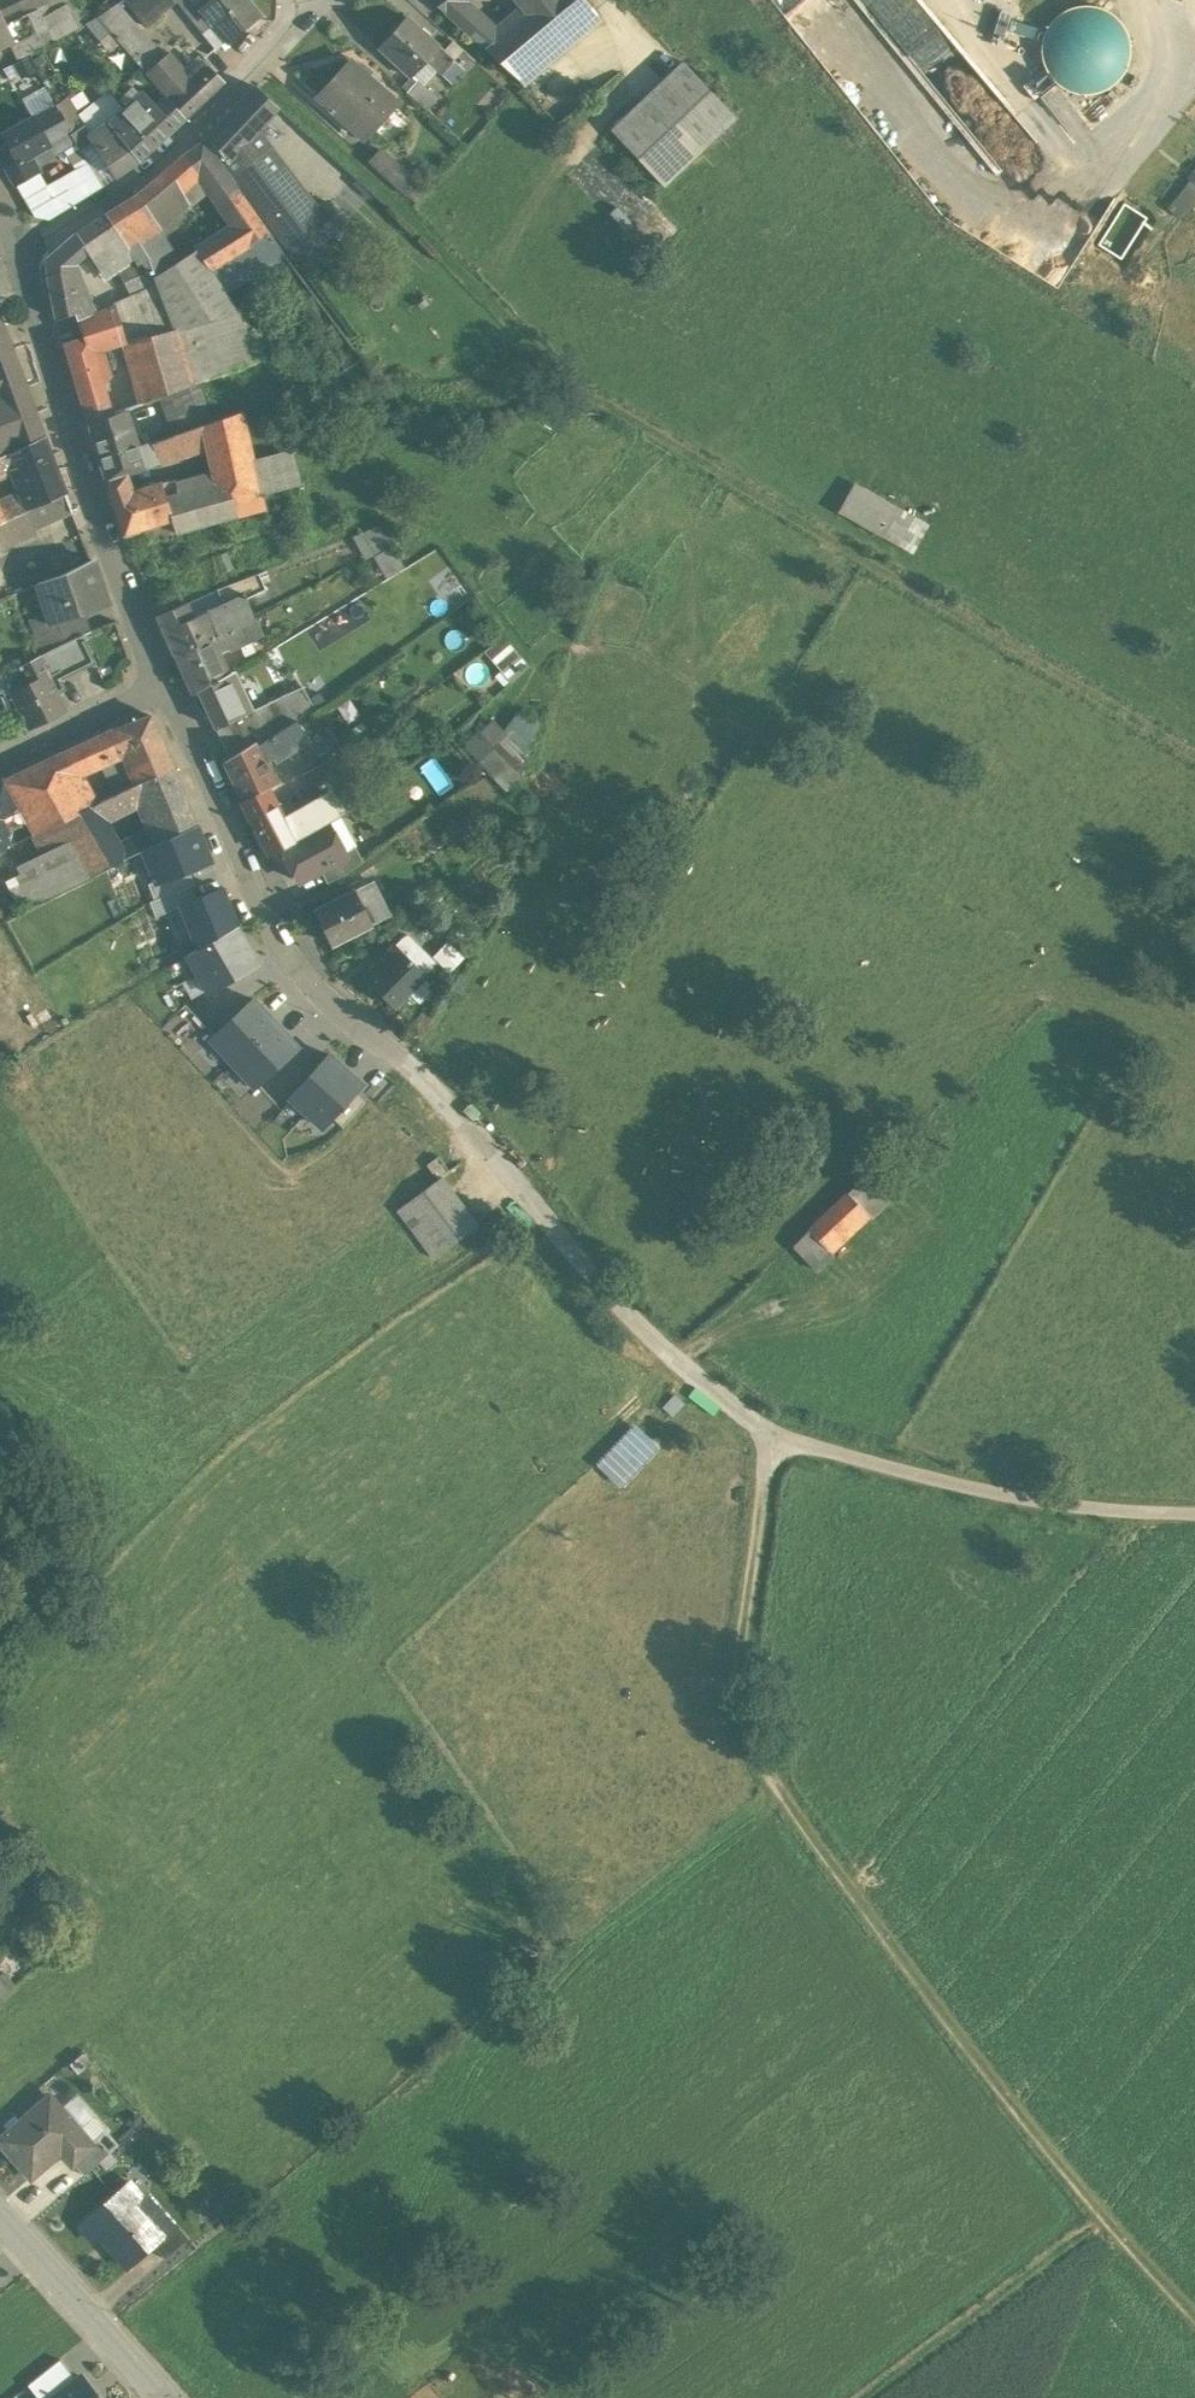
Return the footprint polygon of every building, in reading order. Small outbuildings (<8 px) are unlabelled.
[(49,4),(4,25),(14,44),(10,46),(17,61),(90,22),(77,0),(47,0),(49,4)] [(145,27),(176,3),(174,0),(123,0),(145,27)] [(176,3),(188,17),(200,9),(192,0),(174,0),(176,3)] [(200,9),(228,43),(259,16),(246,0),(192,0),(200,9)] [(429,0),(518,80),(574,34),(579,40),(603,21),(586,0),(524,0),(532,10),(501,36),(466,6),(470,2),(467,0),(430,0),(429,0)] [(118,3),(97,17),(133,59),(151,43),(136,26),(118,3)] [(1108,4),(1046,33),(1075,97),(1138,69),(1108,4)] [(10,46),(14,44),(4,25),(0,17),(0,51),(10,46)] [(464,70),(406,18),(379,48),(411,77),(426,61),(450,84),(464,70)] [(187,75),(169,54),(168,55),(164,50),(160,54),(151,43),(133,59),(164,97),(185,119),(224,82),(203,61),(187,75)] [(368,78),(349,61),(317,97),(364,140),(397,104),(378,87),(382,83),(373,74),(368,78)] [(682,62),(610,130),(664,187),(735,119),(682,62)] [(437,99),(416,81),(406,93),(426,111),(437,99)] [(255,87),(203,143),(216,160),(225,160),(226,162),(225,163),(234,175),(269,149),(256,131),(278,107),(255,87)] [(155,107),(142,92),(124,109),(108,124),(139,162),(170,133),(151,112),(156,108),(155,107)] [(170,133),(185,119),(164,97),(155,107),(156,108),(151,112),(170,133)] [(91,136),(67,98),(55,106),(76,144),(79,149),(91,142),(89,138),(91,136)] [(55,106),(34,117),(50,145),(55,142),(61,153),(64,151),(76,144),(55,106)] [(34,117),(2,135),(16,163),(6,168),(16,185),(38,172),(29,156),(50,145),(34,117)] [(139,162),(108,124),(91,136),(89,138),(91,142),(116,178),(139,162)] [(357,179),(309,136),(300,145),(341,181),(339,184),(347,191),(357,179)] [(203,143),(202,142),(183,156),(200,178),(234,226),(254,214),(254,213),(216,160),(203,143)] [(79,149),(76,144),(64,151),(76,170),(87,164),(79,149)] [(269,149),(234,175),(298,260),(345,225),(329,204),(317,213),(269,149)] [(424,191),(380,150),(370,162),(414,202),(424,191)] [(167,169),(182,192),(200,178),(183,156),(167,169)] [(137,195),(158,226),(187,202),(182,192),(167,169),(137,195)] [(75,171),(56,182),(71,207),(90,195),(75,171)] [(388,207),(357,179),(347,191),(338,201),(368,228),(388,207)] [(56,182),(24,200),(35,218),(49,221),(71,207),(56,182)] [(158,226),(137,195),(106,215),(129,249),(159,231),(160,229),(158,226)] [(234,226),(196,251),(223,294),(267,267),(327,355),(320,360),(333,378),(361,360),(254,214),(234,226)] [(106,215),(76,235),(87,251),(107,280),(119,272),(125,284),(152,271),(148,261),(137,266),(128,250),(129,249),(106,215)] [(129,249),(128,250),(137,266),(148,261),(152,271),(154,277),(178,262),(159,231),(129,249)] [(76,235),(72,238),(58,251),(66,265),(68,265),(69,268),(68,268),(70,281),(80,279),(73,263),(87,251),(76,235)] [(66,265),(58,251),(47,260),(48,276),(52,301),(57,319),(75,314),(78,321),(95,315),(95,314),(80,279),(70,281),(68,268),(69,268),(68,265),(66,265)] [(178,262),(154,277),(157,285),(174,330),(179,329),(179,331),(236,314),(223,294),(196,251),(178,262)] [(152,271),(125,284),(130,297),(157,285),(154,277),(152,271)] [(130,297),(114,306),(125,342),(174,330),(157,285),(130,297)] [(114,306),(95,314),(95,315),(78,321),(84,339),(89,338),(94,353),(103,351),(124,344),(125,342),(114,306)] [(174,330),(125,342),(124,344),(127,357),(130,366),(141,405),(267,358),(241,313),(236,314),(179,331),(179,329),(174,330)] [(0,332),(0,354),(13,349),(6,330),(0,332)] [(84,339),(65,345),(89,424),(112,415),(101,378),(110,374),(103,351),(94,353),(89,338),(84,339)] [(0,354),(0,394),(26,384),(13,349),(0,354)] [(12,452),(46,437),(26,384),(0,394),(0,458),(12,452)] [(89,424),(88,425),(93,441),(130,428),(125,411),(112,415),(89,424)] [(213,470),(175,480),(178,494),(185,492),(194,528),(265,508),(262,495),(259,496),(251,461),(240,413),(203,426),(208,447),(213,470)] [(156,442),(151,444),(158,464),(208,447),(203,426),(203,425),(168,438),(156,442)] [(130,428),(93,441),(106,481),(106,482),(125,476),(126,476),(158,464),(151,444),(137,449),(130,428)] [(164,428),(152,432),(156,442),(168,438),(164,428)] [(12,452),(18,469),(26,493),(0,503),(0,521),(1,525),(43,505),(49,523),(73,513),(66,495),(67,495),(46,437),(12,452)] [(290,451),(251,461),(259,496),(262,495),(298,486),(290,451)] [(18,469),(12,452),(0,458),(0,478),(18,469)] [(131,493),(125,476),(106,482),(124,535),(171,521),(175,533),(194,528),(185,492),(178,494),(175,480),(131,493)] [(852,478),(835,506),(885,535),(901,507),(852,478)] [(380,526),(364,532),(377,555),(392,547),(380,526)] [(377,555),(389,578),(394,574),(404,568),(392,547),(377,555)] [(430,572),(443,569),(439,551),(426,553),(430,572)] [(92,561),(59,577),(60,578),(37,585),(50,624),(50,625),(83,615),(109,606),(102,587),(103,586),(92,561)] [(258,574),(217,590),(223,604),(244,594),(246,600),(266,591),(258,574)] [(186,603),(157,616),(174,656),(241,625),(254,619),(246,600),(244,594),(223,604),(192,618),(186,603)] [(83,615),(50,625),(50,624),(32,630),(41,656),(49,651),(59,646),(60,647),(81,637),(89,633),(83,615)] [(254,619),(241,625),(249,641),(262,634),(254,619)] [(241,625),(174,656),(192,695),(224,677),(221,670),(220,670),(217,662),(222,660),(219,652),(228,647),(230,650),(239,646),(245,658),(255,652),(249,641),(241,625)] [(81,637),(60,647),(59,646),(49,651),(62,678),(94,662),(81,637)] [(503,638),(484,652),(510,683),(528,666),(503,638)] [(41,656),(39,657),(51,683),(62,678),(49,651),(41,656)] [(0,676),(0,696),(8,714),(18,709),(28,729),(65,710),(51,683),(39,657),(0,676)] [(224,677),(192,695),(201,714),(207,711),(216,729),(252,712),(252,711),(233,672),(224,677)] [(308,694),(256,718),(266,741),(276,734),(296,722),(317,708),(308,694)] [(252,712),(216,729),(230,760),(255,743),(257,746),(266,741),(256,718),(252,711),(252,712)] [(466,748),(509,795),(531,774),(533,760),(527,756),(541,727),(519,714),(506,733),(496,721),(466,748)] [(151,716),(114,730),(125,753),(125,755),(140,785),(173,769),(151,716)] [(296,722),(276,734),(284,747),(289,755),(300,747),(309,741),(296,722)] [(114,730),(62,754),(70,771),(75,770),(93,767),(125,753),(114,730)] [(325,730),(309,741),(300,747),(310,763),(335,746),(325,730)] [(266,741),(257,746),(263,757),(284,747),(276,734),(266,741)] [(230,760),(224,764),(242,802),(266,790),(277,785),(263,757),(257,746),(255,743),(230,760)] [(353,766),(344,750),(326,762),(334,777),(353,766)] [(62,754),(2,782),(18,810),(25,824),(33,837),(95,807),(75,770),(70,771),(62,754)] [(326,762),(303,775),(311,790),(334,777),(326,762)] [(140,785),(121,794),(128,809),(143,798),(161,842),(196,826),(197,825),(174,769),(173,769),(140,785)] [(0,784),(0,818),(18,810),(2,782),(0,784)] [(283,823),(266,790),(242,802),(251,818),(270,856),(281,851),(328,825),(339,817),(327,796),(295,814),(296,815),(283,823)] [(33,837),(42,856),(17,868),(20,877),(6,883),(20,912),(79,883),(94,876),(125,859),(142,851),(152,846),(148,837),(125,846),(123,843),(117,843),(115,840),(108,843),(101,828),(120,818),(118,814),(128,809),(121,794),(95,807),(33,837)] [(0,818),(0,820),(6,832),(7,832),(25,824),(18,810),(0,818)] [(482,844),(467,823),(454,832),(468,852),(482,844)] [(328,825),(281,851),(299,883),(320,872),(347,858),(344,853),(328,825)] [(196,826),(161,842),(152,846),(142,851),(156,883),(189,871),(211,862),(196,826)] [(0,834),(0,852),(9,848),(6,841),(10,839),(7,832),(6,832),(6,833),(3,835),(2,833),(0,834)] [(320,872),(328,885),(346,875),(364,863),(355,848),(344,853),(347,858),(320,872)] [(148,885),(154,902),(191,887),(194,886),(189,871),(156,883),(148,885)] [(354,891),(372,927),(391,917),(373,882),(354,891)] [(191,887),(154,902),(150,903),(155,918),(181,909),(181,907),(195,901),(191,887)] [(181,907),(181,909),(197,950),(198,950),(237,928),(222,890),(195,901),(181,907)] [(354,891),(314,911),(332,947),(372,927),(354,891)] [(490,903),(478,896),(473,905),(485,912),(490,903)] [(237,928),(198,950),(186,958),(207,995),(258,964),(237,928)] [(435,965),(406,936),(395,946),(425,976),(435,965)] [(425,976),(395,946),(377,965),(383,970),(369,984),(394,1008),(425,976)] [(233,1065),(276,1026),(254,1002),(214,1038),(210,1041),(233,1065)] [(162,1028),(190,1060),(210,1041),(214,1038),(186,1007),(162,1028)] [(423,1011),(410,1031),(421,1037),(433,1017),(423,1011)] [(276,1026),(233,1065),(254,1089),(258,1085),(297,1049),(276,1026)] [(330,1057),(290,1100),(324,1130),(332,1120),(355,1095),(363,1086),(330,1057)] [(278,1107),(258,1085),(254,1089),(234,1107),(255,1129),(278,1107)] [(366,1104),(355,1095),(332,1120),(343,1129),(366,1104)] [(438,1158),(427,1166),(437,1180),(448,1172),(438,1158)] [(441,1178),(397,1211),(433,1259),(478,1226),(441,1178)] [(847,1193),(809,1230),(829,1252),(867,1215),(847,1193)] [(829,1252),(809,1230),(792,1246),(816,1271),(833,1255),(829,1252)] [(630,1428),(597,1462),(618,1482),(650,1447),(630,1428)] [(49,2097),(0,2140),(0,2143),(31,2178),(60,2152),(72,2165),(73,2164),(93,2146),(92,2145),(49,2097)] [(93,2146),(73,2164),(84,2176),(109,2153),(97,2141),(92,2145),(93,2146)] [(127,2181),(79,2224),(94,2242),(99,2237),(127,2268),(153,2246),(165,2235),(164,2234),(137,2203),(143,2198),(127,2181)] [(175,2224),(164,2234),(165,2235),(153,2246),(164,2259),(188,2238),(175,2224)] [(38,2397),(55,2397),(76,2381),(59,2360),(28,2385),(38,2397)] [(83,2376),(76,2381),(55,2397),(101,2397),(83,2376)]
